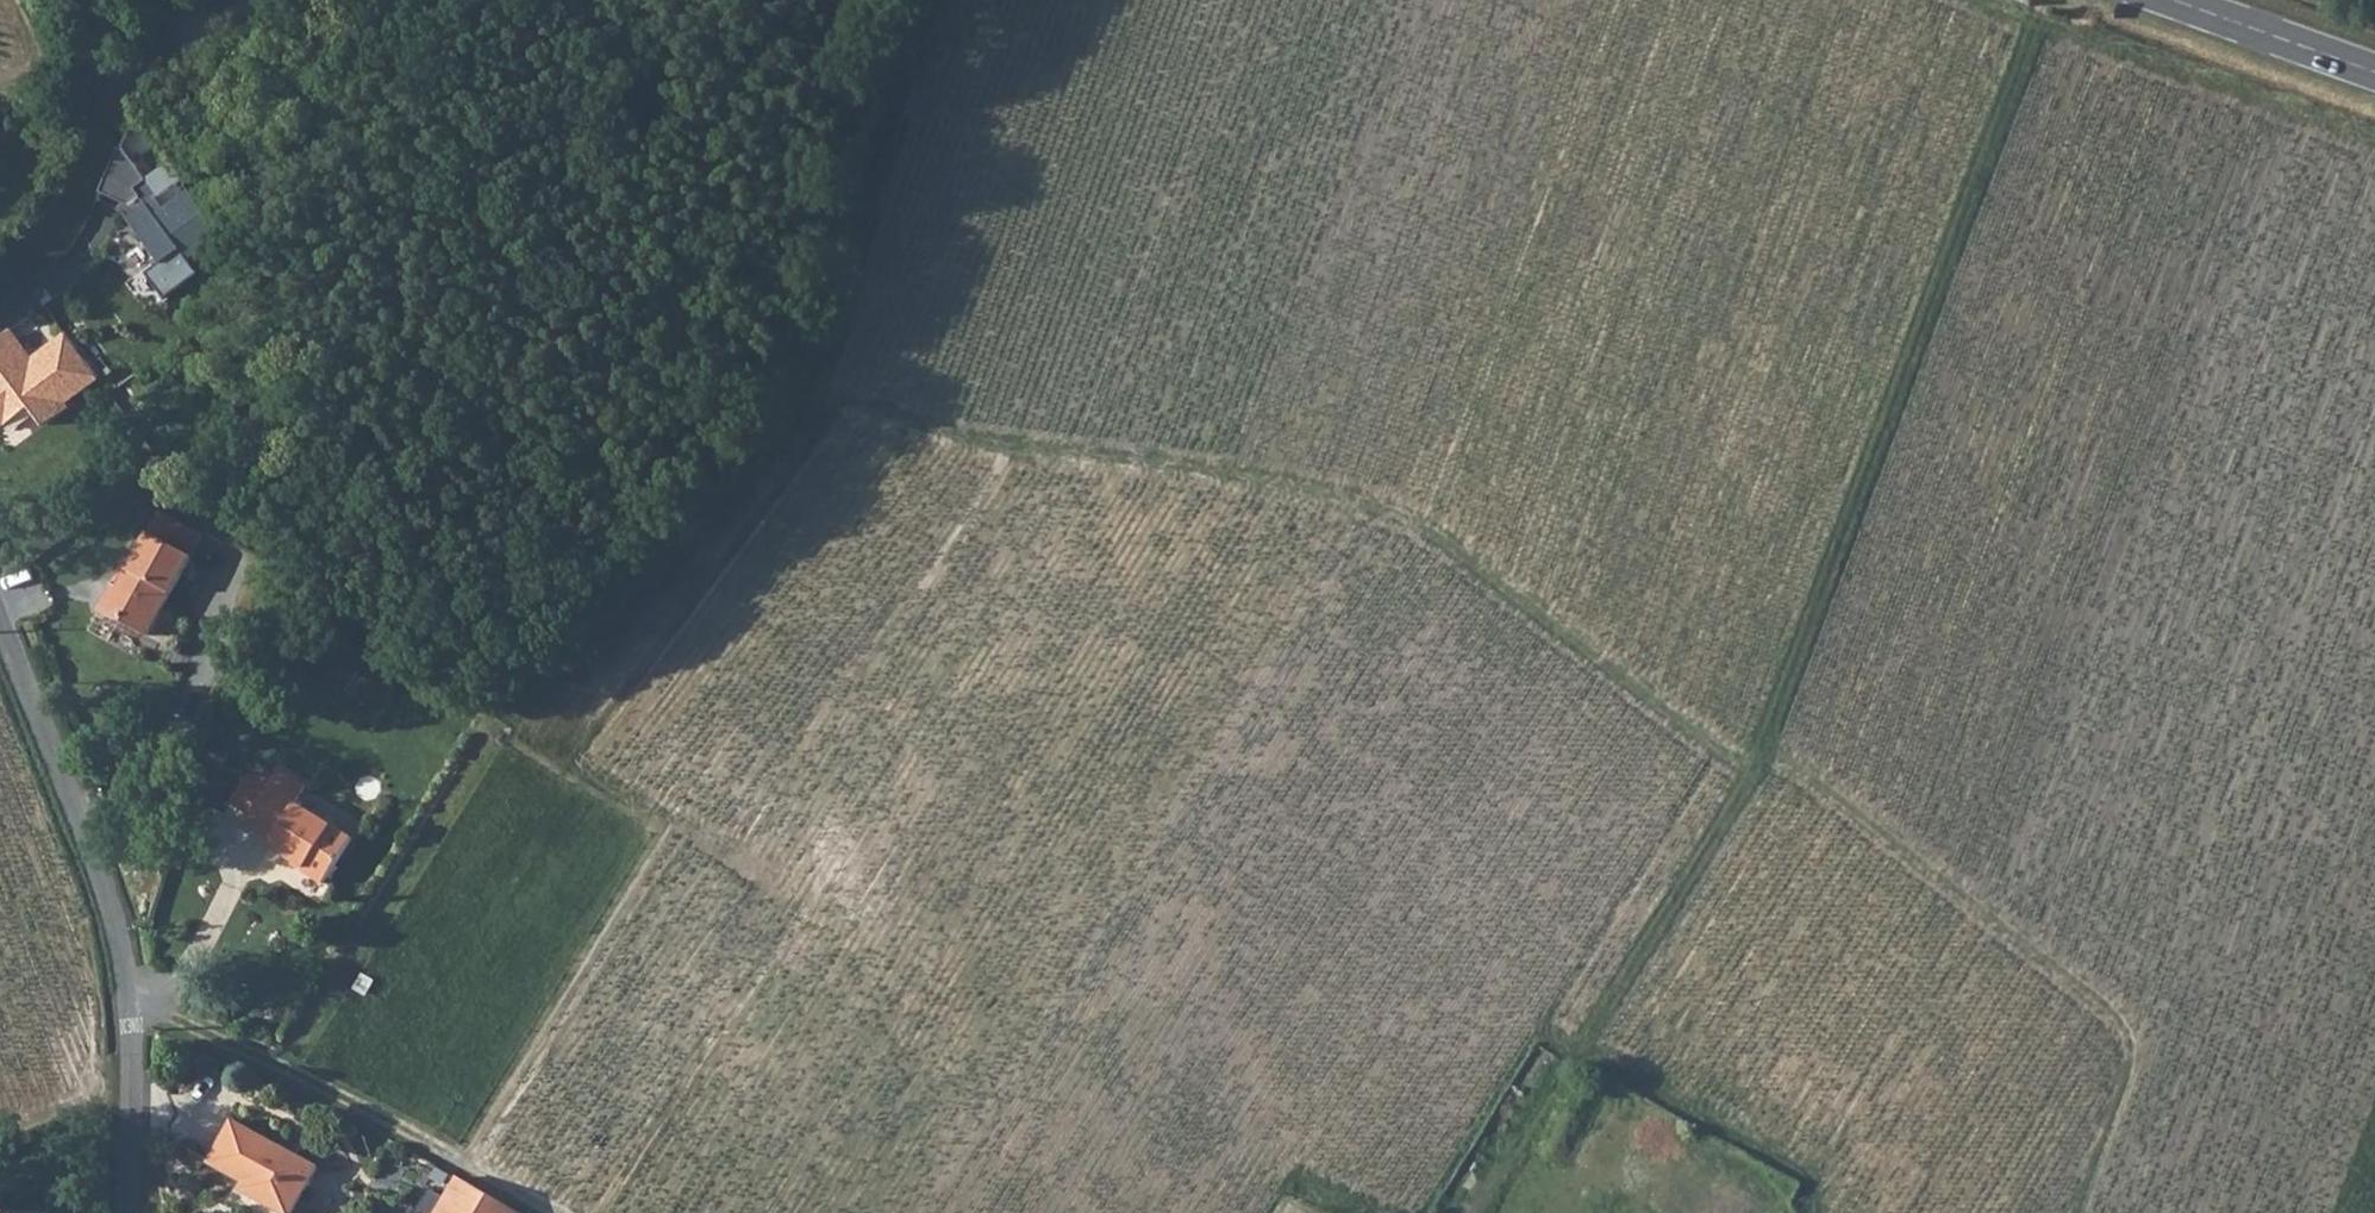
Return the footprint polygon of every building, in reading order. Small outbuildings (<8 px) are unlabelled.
[(215,232),(185,185),(151,210),(143,199),(123,214),(156,258),(142,268),(161,294),(195,268),(185,255),(215,232)] [(67,334),(31,360),(8,329),(0,335),(0,426),(29,405),(43,424),(66,408),(63,403),(99,377),(67,334)] [(109,580),(95,607),(146,634),(198,529),(157,507),(143,533),(141,532),(114,583),(109,580)] [(134,652),(144,633),(103,614),(94,632),(134,652)] [(255,804),(250,813),(277,829),(274,836),(309,857),(306,862),(327,873),(357,826),(299,793),(309,776),(281,760),(271,776),(255,804)] [(255,804),(271,776),(252,765),(236,793),(255,804)] [(237,1113),(214,1154),(259,1180),(254,1189),(294,1212),(322,1162),(237,1113)] [(438,1212),(525,1212),(461,1175),(438,1212)]
